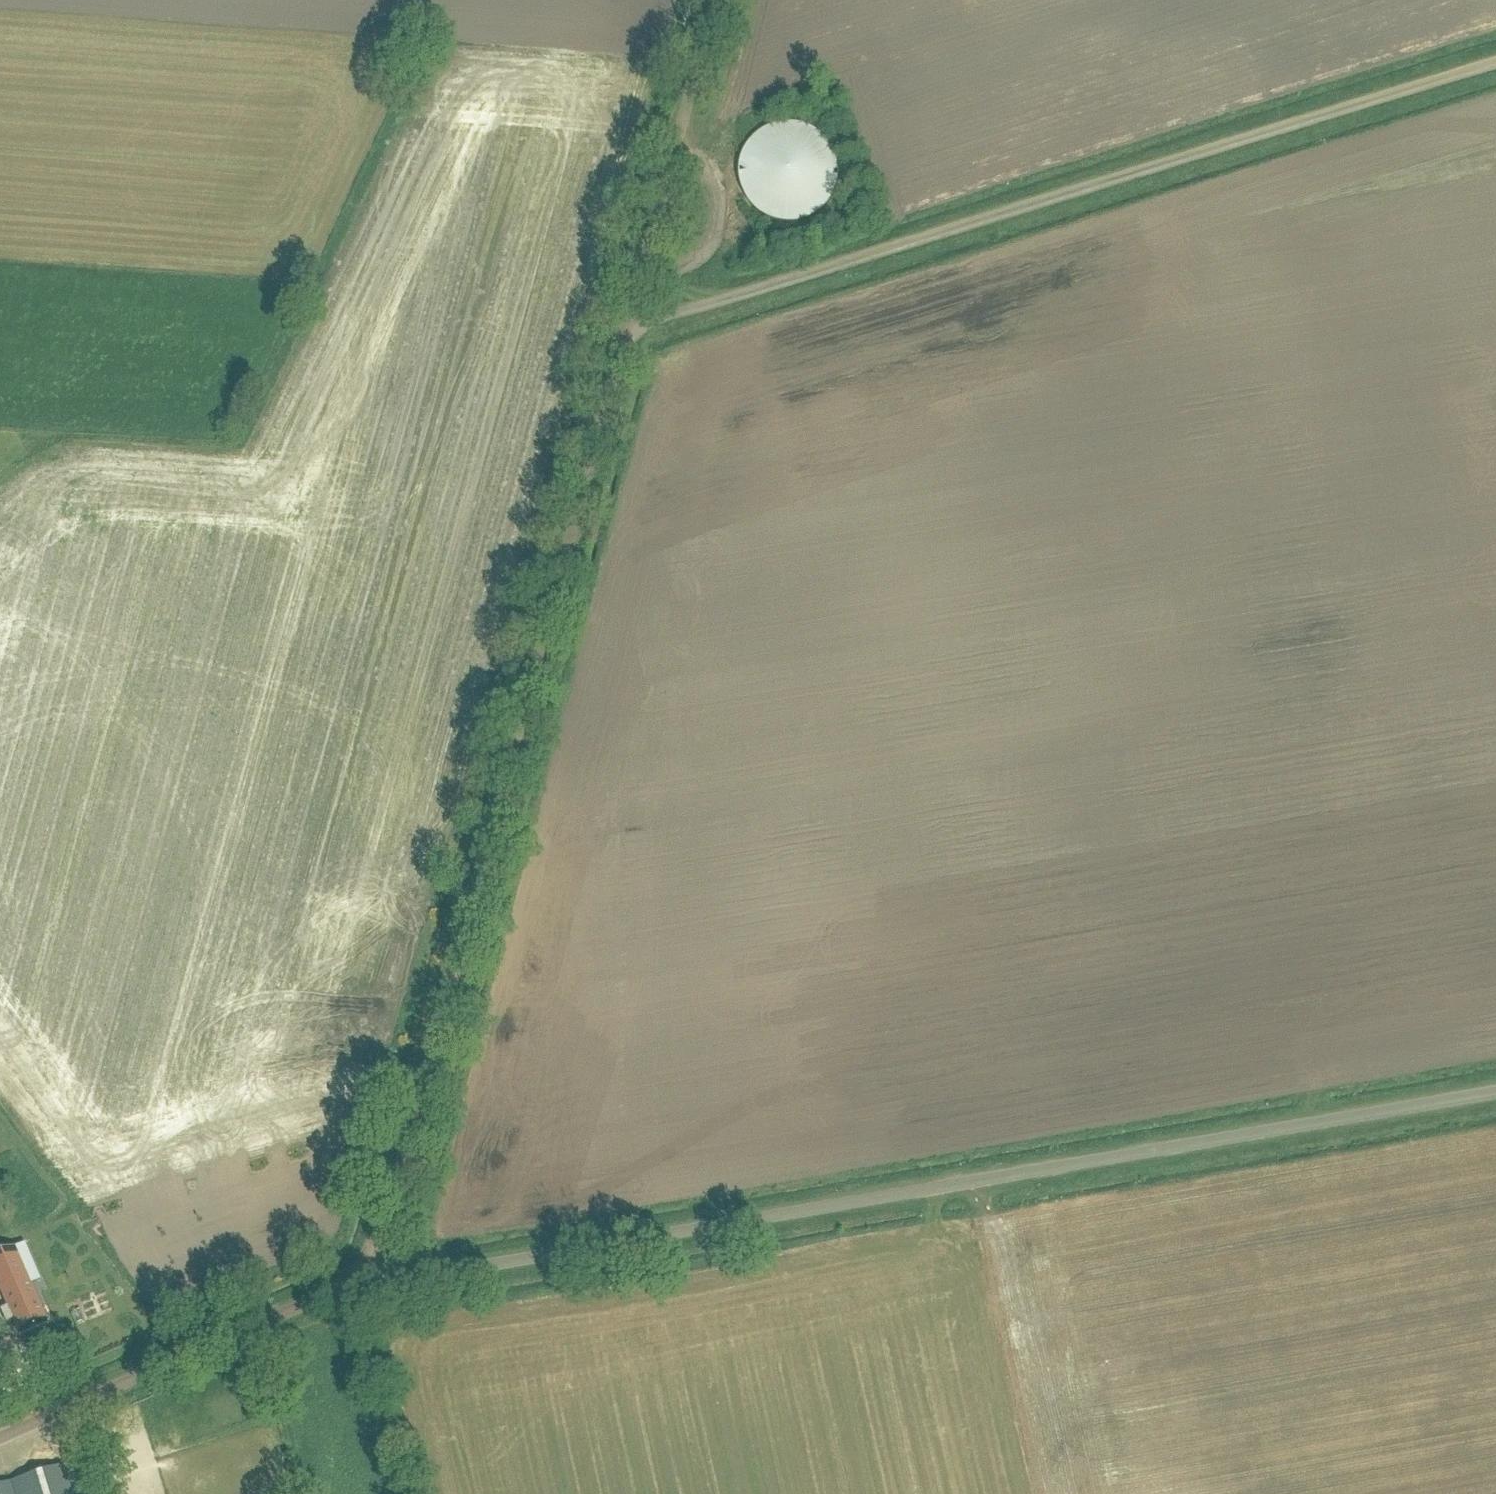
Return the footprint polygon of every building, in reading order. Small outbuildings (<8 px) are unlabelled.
[(792,124),(788,124),(786,124),(781,125),(776,126),(773,127),(769,128),(766,129),(763,131),(760,133),(757,135),(755,137),(752,139),(750,142),(748,145),(747,146),(744,151),(743,154),(741,157),(740,160),(739,164),(739,167),(739,170),(738,174),(739,177),(739,181),(740,184),(740,188),(741,189),(742,192),(743,196),(745,199),(747,202),(749,204),(751,207),(755,211),(757,213),(760,215),(763,217),(766,219),(769,220),(773,221),(778,222),(781,223),(785,223),(788,224),(792,223),(797,223),(800,222),(803,221),(808,219),(811,218),(814,216),(817,214),(820,212),(823,210),(825,207),(827,204),(829,202),(832,197),(833,194),(835,191),(836,188),(837,184),(837,181),(838,177),(838,176),(838,172),(837,169),(837,165),(836,162),(835,159),(834,155),(833,154),(832,151),(830,148),(827,143),(825,141),(823,138),(819,135),(816,133),(813,131),(810,129),(807,128),(802,126),(798,125),(795,125),(792,124)] [(13,1217),(7,1200),(0,1202),(0,1221),(13,1217)] [(0,1254),(0,1288),(19,1332),(47,1321),(41,1307),(39,1308),(13,1249),(0,1254)] [(69,1465),(0,1486),(0,1493),(78,1493),(69,1465)]
